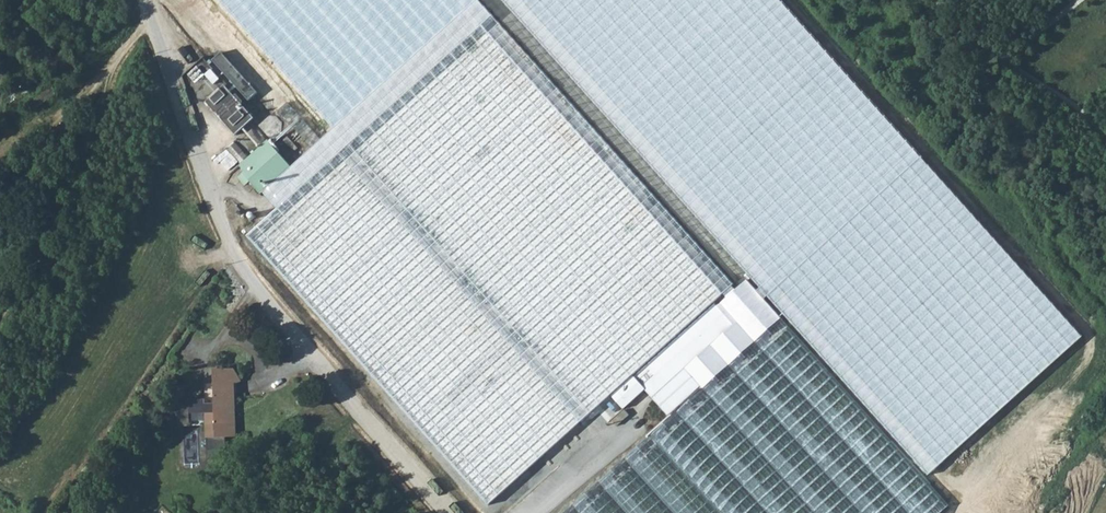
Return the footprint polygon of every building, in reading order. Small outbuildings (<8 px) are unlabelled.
[(291,167),(261,194),(260,195),(272,208),(245,233),(363,363),(357,367),(488,512),(509,512),(613,419),(626,408),(615,396),(671,344),(716,304),(736,286),(606,142),(477,0),(178,0),(238,66),(312,148),(291,167)] [(782,0),(500,0),(761,288),(758,291),(765,299),(922,156),(782,0)] [(221,52),(212,60),(249,101),(258,93),(221,52)] [(224,86),(206,103),(235,136),(254,119),(224,86)] [(278,153),(266,139),(248,156),(240,164),(237,166),(244,173),(239,177),(247,186),(250,183),(261,194),(291,167),(285,160),(287,158),(280,151),(278,153)] [(226,147),(240,164),(248,156),(234,140),(226,147)] [(282,151),(283,153),(284,154),(286,155),(288,156),(290,155),(292,154),(293,153),(294,151),(295,149),(294,147),(293,144),(291,143),(289,142),(287,142),(285,143),(283,144),(282,146),(281,148),(282,151)] [(1084,335),(922,156),(765,299),(783,318),(925,476),(1084,335)] [(718,306),(716,304),(671,344),(615,396),(626,408),(646,390),(669,415),(701,387),(703,389),(704,390),(783,318),(765,299),(758,291),(747,280),(718,306)] [(783,318),(704,390),(695,398),(653,436),(568,512),(941,512),(951,504),(925,476),(783,318)] [(237,434),(236,380),(216,381),(216,399),(207,400),(207,395),(192,396),(192,398),(180,398),(181,421),(193,422),(192,410),(207,410),(207,429),(207,434),(208,434),(208,446),(228,446),(228,434),(237,434)] [(630,413),(629,411),(626,408),(613,419),(617,424),(618,424),(630,413)]
